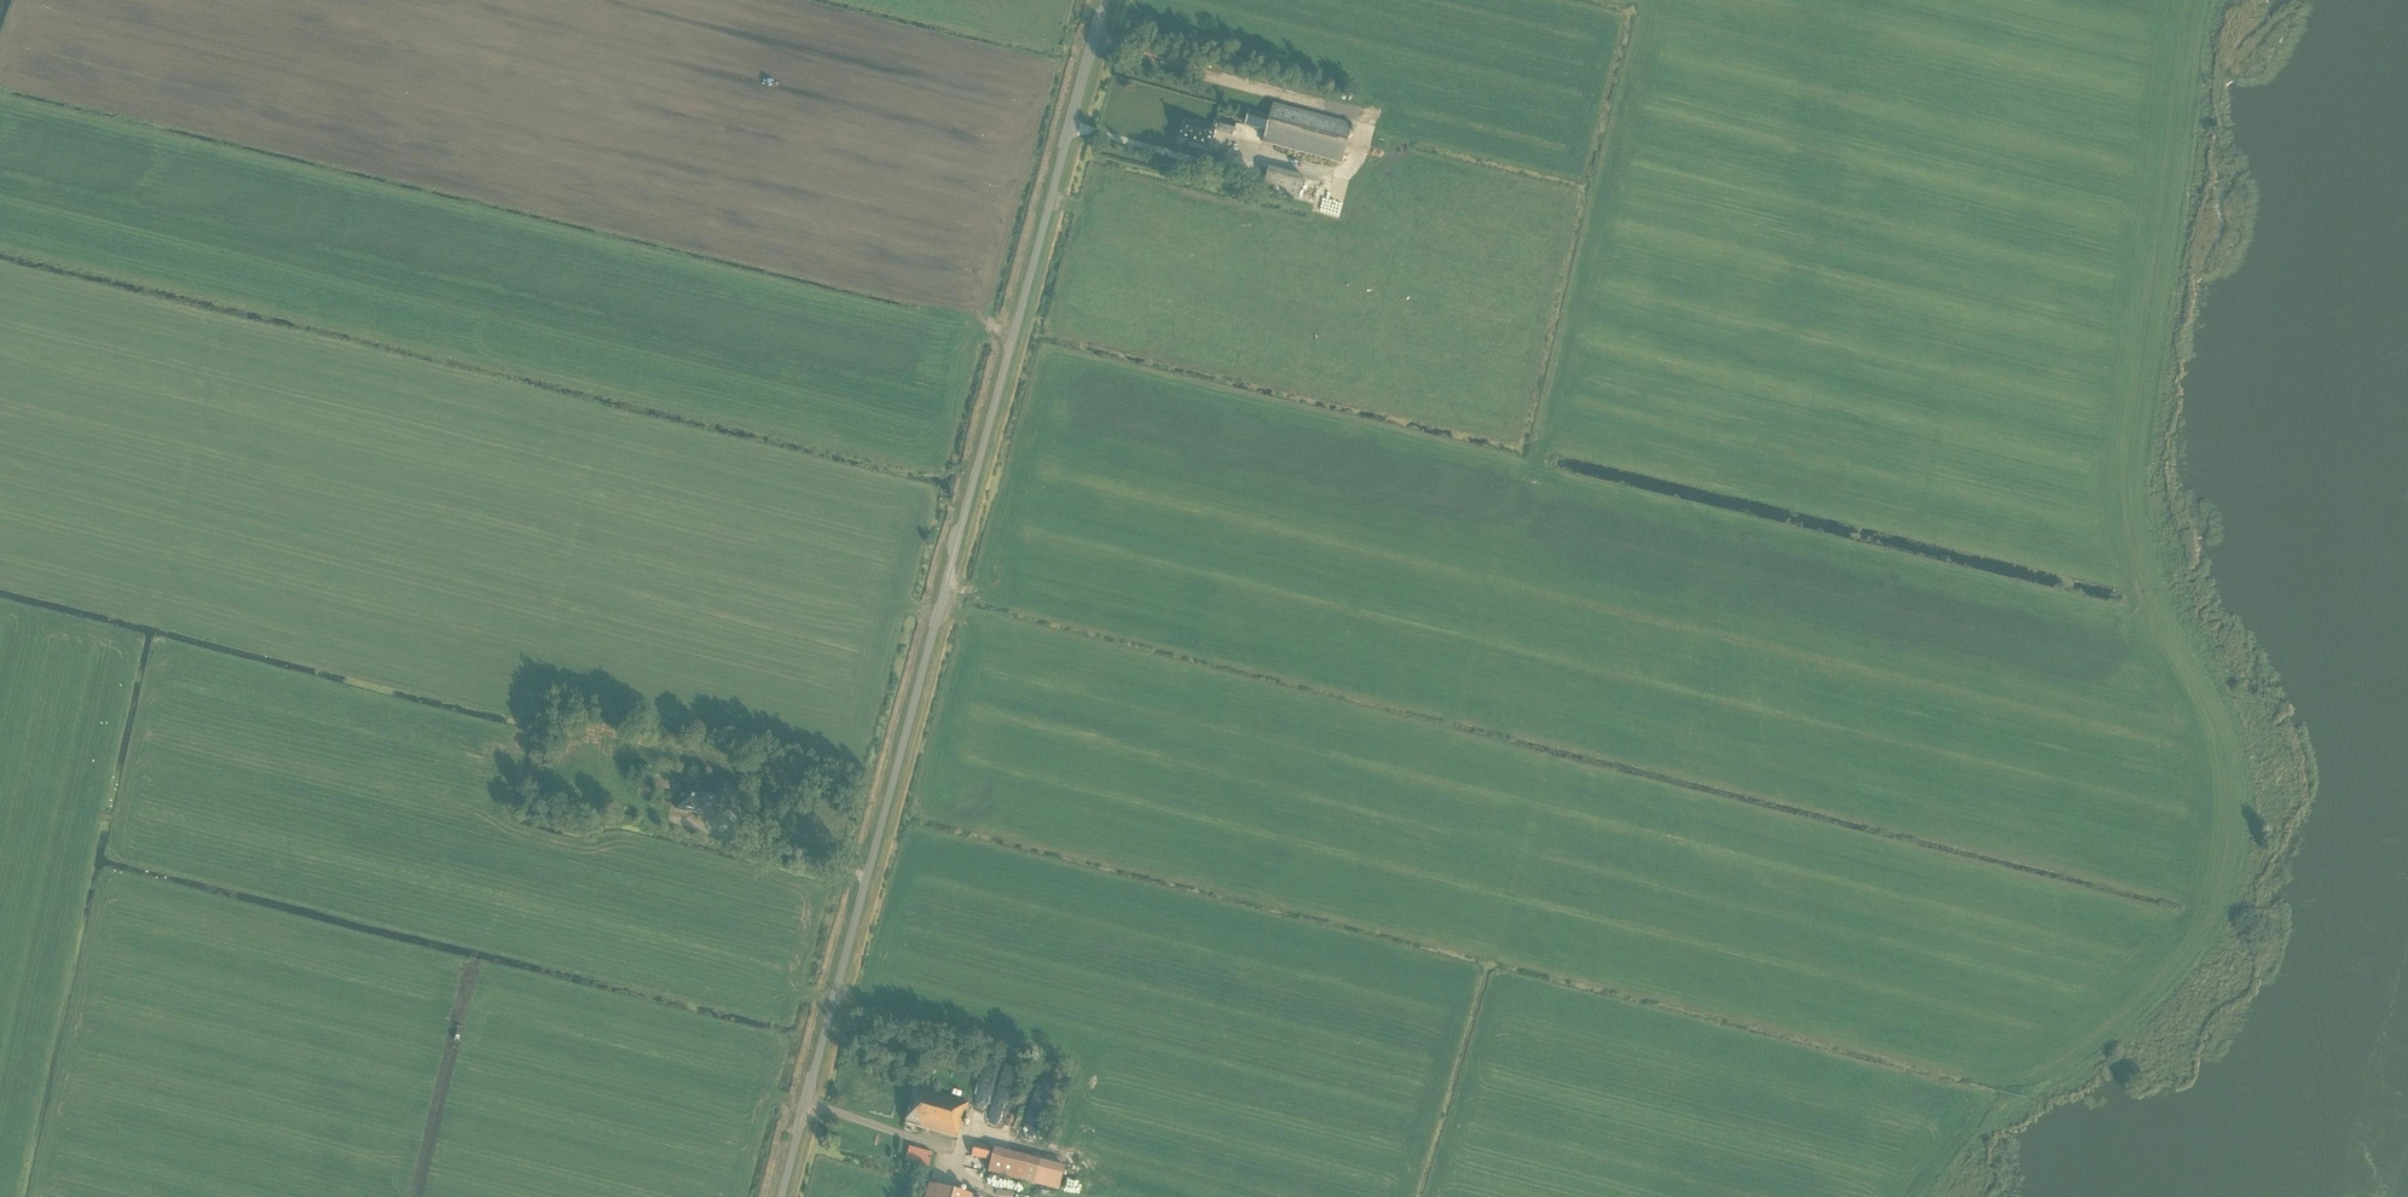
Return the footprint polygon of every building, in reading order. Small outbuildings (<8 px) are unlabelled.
[(1273,103),(1270,116),(1266,130),(1263,142),(1341,162),(1352,124),(1273,103)] [(1245,125),(1266,130),(1270,116),(1249,111),(1245,125)] [(1195,124),(1185,122),(1181,138),(1190,141),(1190,142),(1210,147),(1215,128),(1195,123),(1195,124)] [(1303,176),(1268,167),(1262,189),(1298,198),(1303,176)] [(720,805),(726,781),(713,778),(709,790),(685,783),(681,797),(679,797),(676,808),(687,811),(688,809),(702,813),(704,805),(705,806),(709,804),(709,802),(720,805)] [(583,806),(567,802),(565,811),(581,815),(583,806)] [(969,1102),(915,1088),(905,1123),(958,1137),(960,1126),(962,1127),(969,1102)] [(989,1159),(992,1147),(975,1143),(972,1155),(989,1159)] [(987,1171),(1035,1183),(1059,1190),(1065,1166),(1041,1159),(994,1147),(987,1171)] [(929,1183),(925,1196),(978,1196),(929,1183)]
